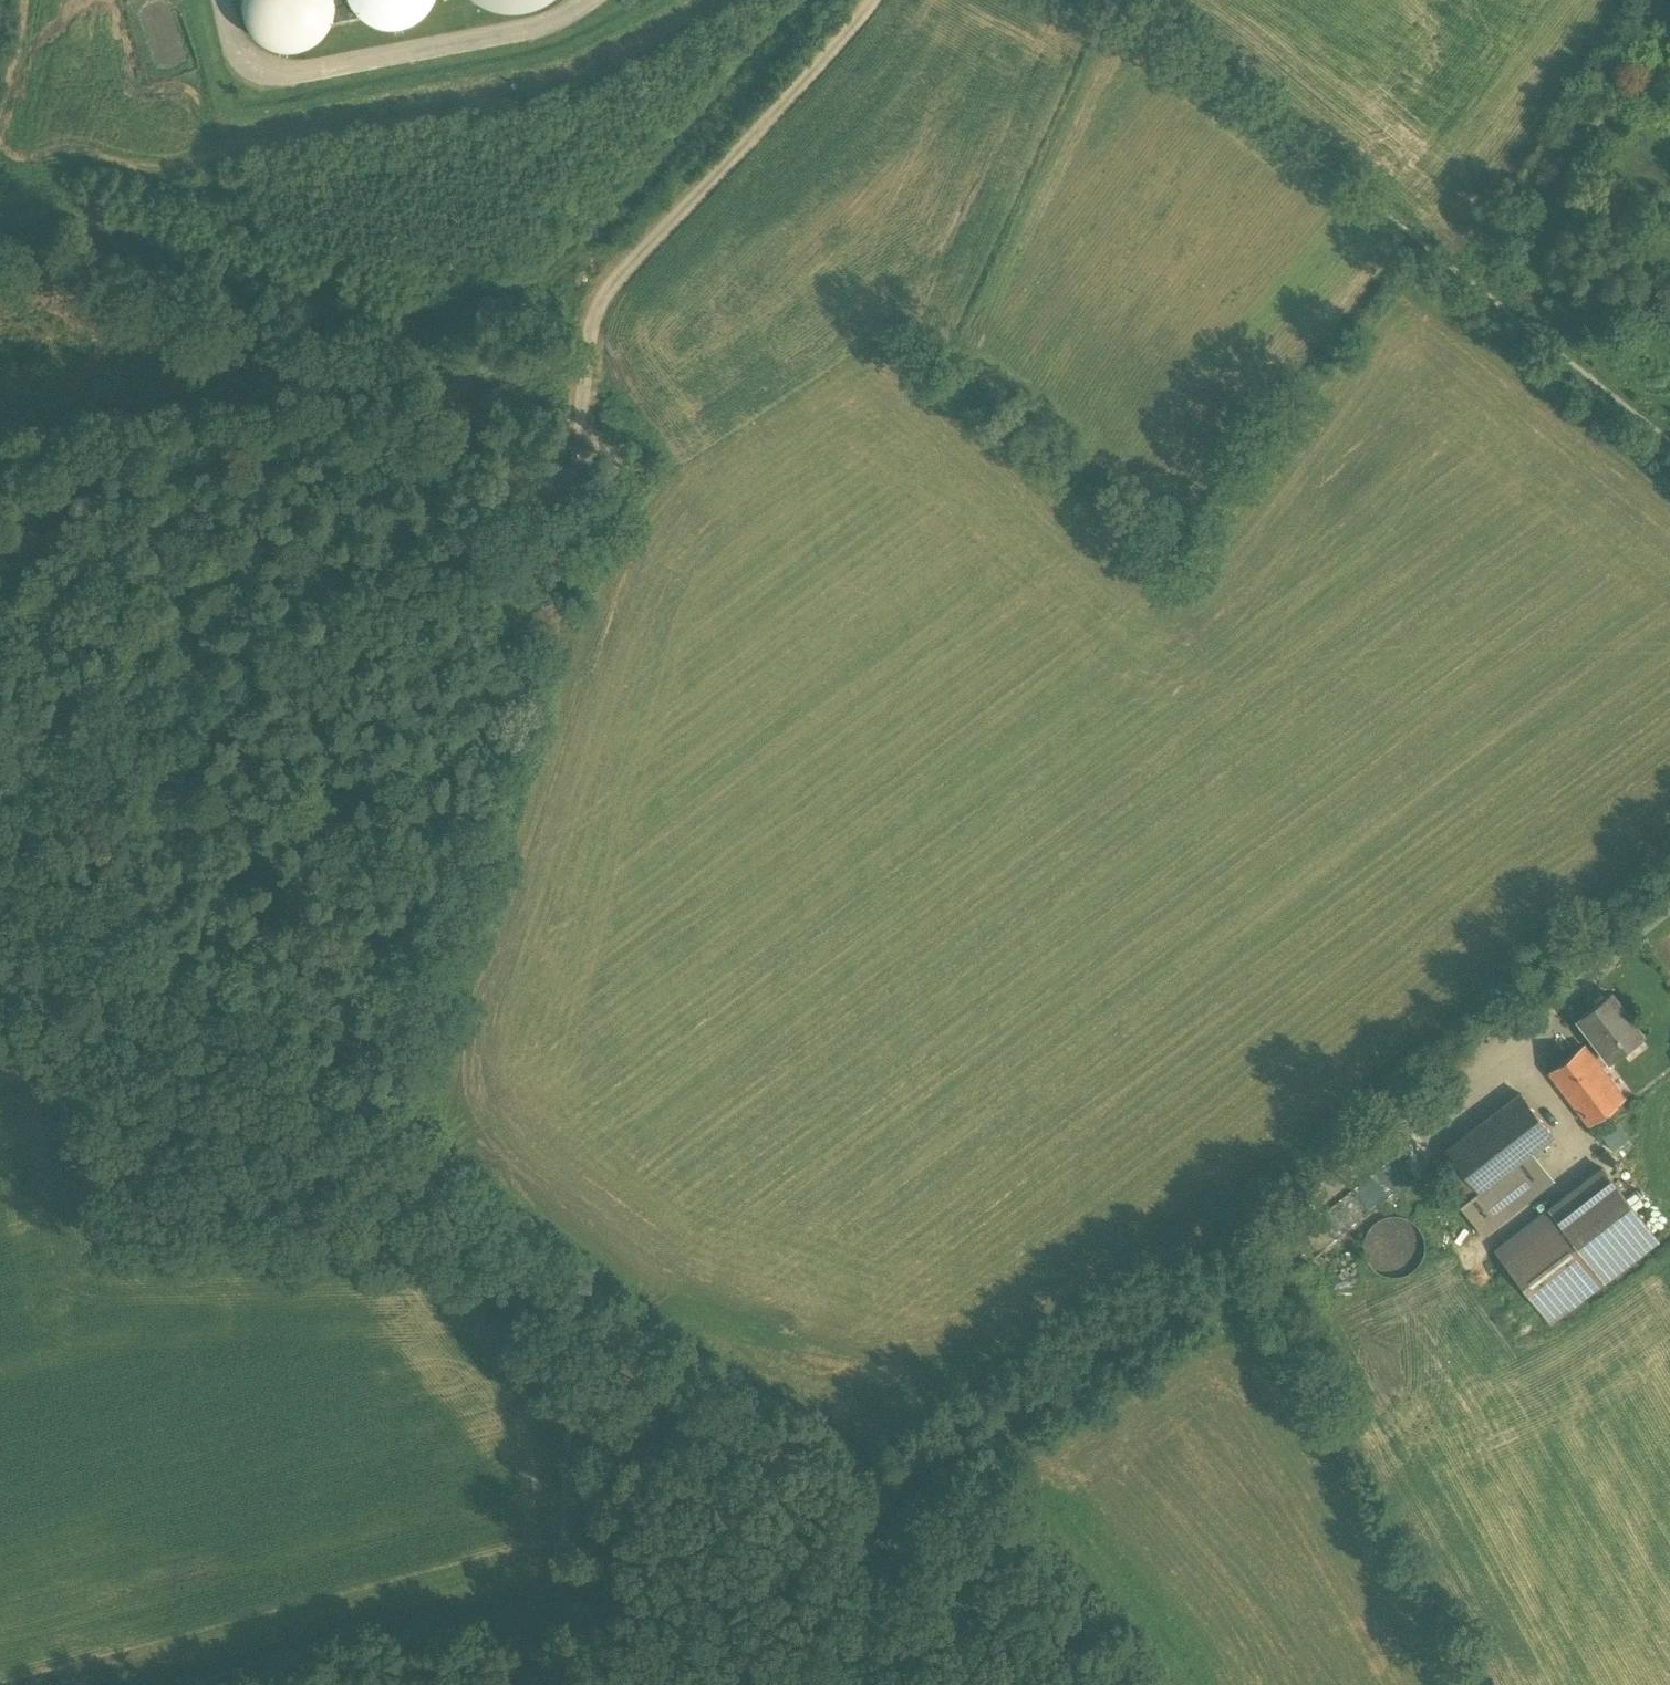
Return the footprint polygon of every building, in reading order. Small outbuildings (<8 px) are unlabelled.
[(242,2),(244,16),(250,29),(260,40),(273,47),(287,49),(302,47),(315,41),(325,31),(332,18),(335,4),(334,0),(242,0),(242,2)] [(352,3),(361,14),(373,22),(387,26),(401,25),(415,20),(426,10),(433,0),(350,0),(352,3)] [(486,5),(504,10),(524,9),(542,3),(547,0),(478,0),(486,5)] [(1643,1035),(1610,992),(1577,1017),(1598,1044),(1588,1052),(1600,1068),(1643,1035)] [(1588,1052),(1582,1045),(1549,1071),(1589,1123),(1622,1097),(1600,1068),(1588,1052)] [(1521,1092),(1429,1163),(1482,1231),(1528,1196),(1516,1181),(1521,1176),(1513,1165),(1529,1153),(1553,1135),(1521,1092)] [(1622,1097),(1589,1123),(1605,1144),(1639,1118),(1622,1097)] [(1548,1179),(1529,1153),(1513,1165),(1521,1176),(1516,1181),(1528,1196),(1549,1179),(1549,1178),(1548,1179)] [(1602,1166),(1568,1193),(1582,1211),(1563,1226),(1603,1278),(1657,1238),(1602,1166)] [(1568,1193),(1549,1207),(1563,1226),(1582,1211),(1568,1193)] [(1549,1207),(1495,1249),(1550,1320),(1603,1278),(1563,1226),(1549,1207)] [(1403,1214),(1392,1213),(1380,1216),(1370,1224),(1364,1234),(1362,1247),(1366,1258),(1374,1268),(1386,1273),(1398,1274),(1410,1269),(1419,1260),(1424,1249),(1424,1237),(1419,1227),(1412,1219),(1403,1214)]
